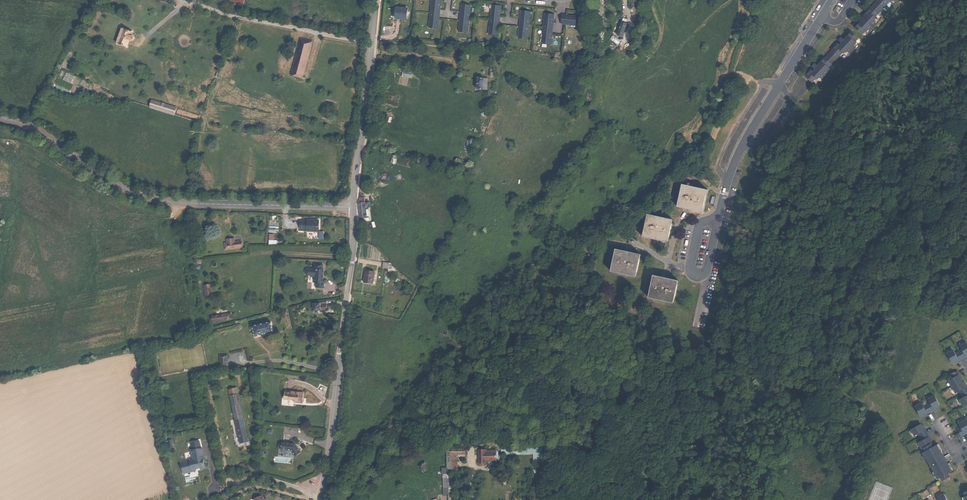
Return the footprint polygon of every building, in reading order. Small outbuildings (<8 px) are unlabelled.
[(437,29),(438,22),(437,21),(438,15),(439,15),(439,14),(438,14),(439,7),(440,8),(441,0),(434,0),(433,6),(431,6),(430,13),(429,20),(431,21),(430,28),(428,28),(437,29)] [(876,2),(875,3),(882,9),(889,1),(894,5),(899,0),(878,0),(876,2)] [(866,19),(874,27),(879,21),(875,17),(882,9),(875,3),(865,13),(868,16),(866,19)] [(458,32),(467,33),(469,17),(471,5),(462,4),(462,5),(464,5),(463,13),(461,12),(459,25),(461,25),(460,32),(458,32)] [(489,35),(498,36),(499,28),(497,28),(498,21),(500,21),(498,21),(499,14),(501,14),(502,6),(492,5),(494,6),(493,13),(491,13),(491,20),(490,27),(491,27),(490,34),(489,34),(489,35)] [(407,9),(397,8),(396,12),(397,12),(396,19),(406,20),(407,9)] [(520,39),(529,40),(530,24),(531,23),(532,13),(523,12),(522,12),(524,12),(523,20),(522,20),(520,32),(522,32),(521,39),(520,39)] [(861,21),(862,22),(866,19),(868,16),(865,13),(859,20),(861,21)] [(555,15),(546,14),(548,15),(547,23),(545,22),(544,35),(546,35),(545,43),(543,43),(553,44),(553,38),(552,38),(553,30),(554,30),(554,29),(553,29),(554,21),(555,21),(555,15)] [(563,15),(562,25),(570,26),(570,24),(577,25),(577,27),(578,27),(579,17),(572,16),(572,18),(564,17),(564,15),(563,15)] [(874,27),(866,19),(862,22),(861,21),(855,28),(862,34),(865,30),(868,33),(874,27)] [(617,34),(622,36),(626,23),(621,21),(617,34)] [(132,28),(124,25),(123,28),(122,27),(121,29),(122,29),(117,42),(116,43),(117,44),(118,43),(125,46),(126,48),(127,47),(126,46),(128,40),(130,41),(133,40),(133,38),(132,36),(130,35),(131,33),(132,32),(132,31),(131,31),(132,28)] [(844,42),(853,50),(858,44),(855,41),(858,37),(851,31),(845,38),(846,38),(847,39),(844,42)] [(840,44),(841,45),(844,42),(847,39),(846,38),(844,40),(841,37),(840,38),(839,40),(841,42),(840,44)] [(301,39),(299,47),(310,50),(313,43),(301,39)] [(853,50),(844,42),(841,45),(840,44),(838,43),(829,53),(828,53),(835,60),(842,52),(847,56),(853,50)] [(310,50),(299,47),(291,76),(302,79),(310,50)] [(817,68),(826,76),(831,70),(828,67),(835,60),(828,53),(828,54),(819,63),(819,64),(820,65),(817,68)] [(813,70),(815,71),(817,68),(820,65),(819,64),(817,65),(815,63),(813,65),(812,66),(815,68),(813,70)] [(826,76),(817,68),(815,71),(813,70),(812,68),(805,76),(812,82),(816,78),(820,82),(826,76)] [(487,78),(477,77),(476,88),(486,89),(487,78)] [(149,107),(173,115),(175,109),(151,101),(149,107)] [(473,167),(453,163),(452,169),(459,170),(459,169),(472,172),(473,167)] [(695,178),(696,176),(688,174),(688,176),(686,183),(693,184),(695,178)] [(707,191),(683,185),(677,207),(702,214),(707,191)] [(364,198),(358,198),(358,203),(360,223),(367,222),(364,198)] [(662,242),(668,219),(648,214),(643,237),(662,242)] [(673,220),(668,219),(662,242),(668,243),(673,220)] [(306,229),(306,231),(318,231),(318,220),(306,220),(306,221),(300,221),(299,229),(306,229)] [(234,239),(230,239),(227,240),(227,243),(225,243),(224,243),(225,249),(241,248),(241,241),(234,242),(234,239)] [(616,249),(615,253),(640,259),(641,255),(616,249)] [(640,259),(615,253),(610,271),(635,277),(640,259)] [(325,264),(319,264),(318,269),(316,269),(312,268),(309,270),(309,273),(311,275),(316,276),(318,278),(317,282),(320,283),(320,287),(325,288),(326,282),(324,282),(325,270),(324,270),(325,264)] [(365,270),(363,281),(366,281),(366,283),(372,284),(374,272),(365,270)] [(653,276),(652,281),(677,286),(678,282),(653,276)] [(677,286),(652,281),(648,298),(673,303),(677,286)] [(209,284),(203,285),(205,296),(211,295),(209,284)] [(231,312),(211,316),(212,321),(232,317),(231,312)] [(271,321),(253,325),(253,326),(252,326),(250,327),(251,329),(253,330),(254,330),(255,335),(267,333),(272,332),(271,332),(273,331),(271,321)] [(953,365),(955,364),(960,361),(960,362),(966,359),(966,357),(966,344),(961,347),(963,351),(956,355),(954,351),(948,355),(949,356),(952,363),(953,365)] [(958,372),(951,376),(952,379),(949,381),(956,394),(959,392),(963,399),(959,400),(963,407),(966,405),(966,388),(966,387),(966,388),(963,383),(962,381),(959,376),(960,375),(958,372)] [(299,400),(298,402),(304,403),(305,392),(297,391),(297,392),(286,391),(286,398),(296,399),(299,400)] [(237,393),(229,395),(239,443),(247,441),(237,393)] [(920,416),(921,417),(923,416),(927,414),(928,415),(935,411),(934,410),(939,407),(941,406),(935,396),(929,400),(931,404),(924,407),(922,404),(915,407),(916,409),(920,416)] [(958,425),(960,428),(956,430),(961,438),(964,435),(964,434),(966,432),(966,419),(958,425)] [(931,444),(930,442),(928,437),(929,437),(925,430),(924,430),(921,426),(920,424),(911,429),(914,436),(918,434),(921,440),(918,442),(921,449),(923,448),(931,444)] [(292,450),(296,456),(301,452),(295,443),(283,442),(283,443),(279,442),(279,448),(282,448),(282,449),(284,449),(283,451),(288,452),(289,449),(292,450)] [(950,472),(952,471),(948,464),(947,464),(941,452),(941,451),(938,444),(936,445),(940,452),(938,453),(945,466),(947,465),(950,472)] [(925,451),(923,453),(937,479),(939,478),(940,479),(943,477),(942,476),(946,474),(950,472),(947,465),(945,466),(938,453),(940,452),(936,445),(932,447),(928,450),(927,448),(924,450),(925,451)] [(192,471),(192,472),(196,471),(195,469),(200,468),(203,467),(202,462),(204,462),(203,457),(204,457),(202,448),(191,450),(193,459),(189,460),(186,461),(186,463),(181,464),(182,467),(182,469),(182,468),(184,473),(192,471)] [(486,453),(486,451),(479,451),(479,462),(486,462),(486,460),(496,460),(496,451),(491,451),(491,453),(486,453)] [(426,464),(425,462),(419,466),(423,473),(427,470),(424,465),(426,464)]
